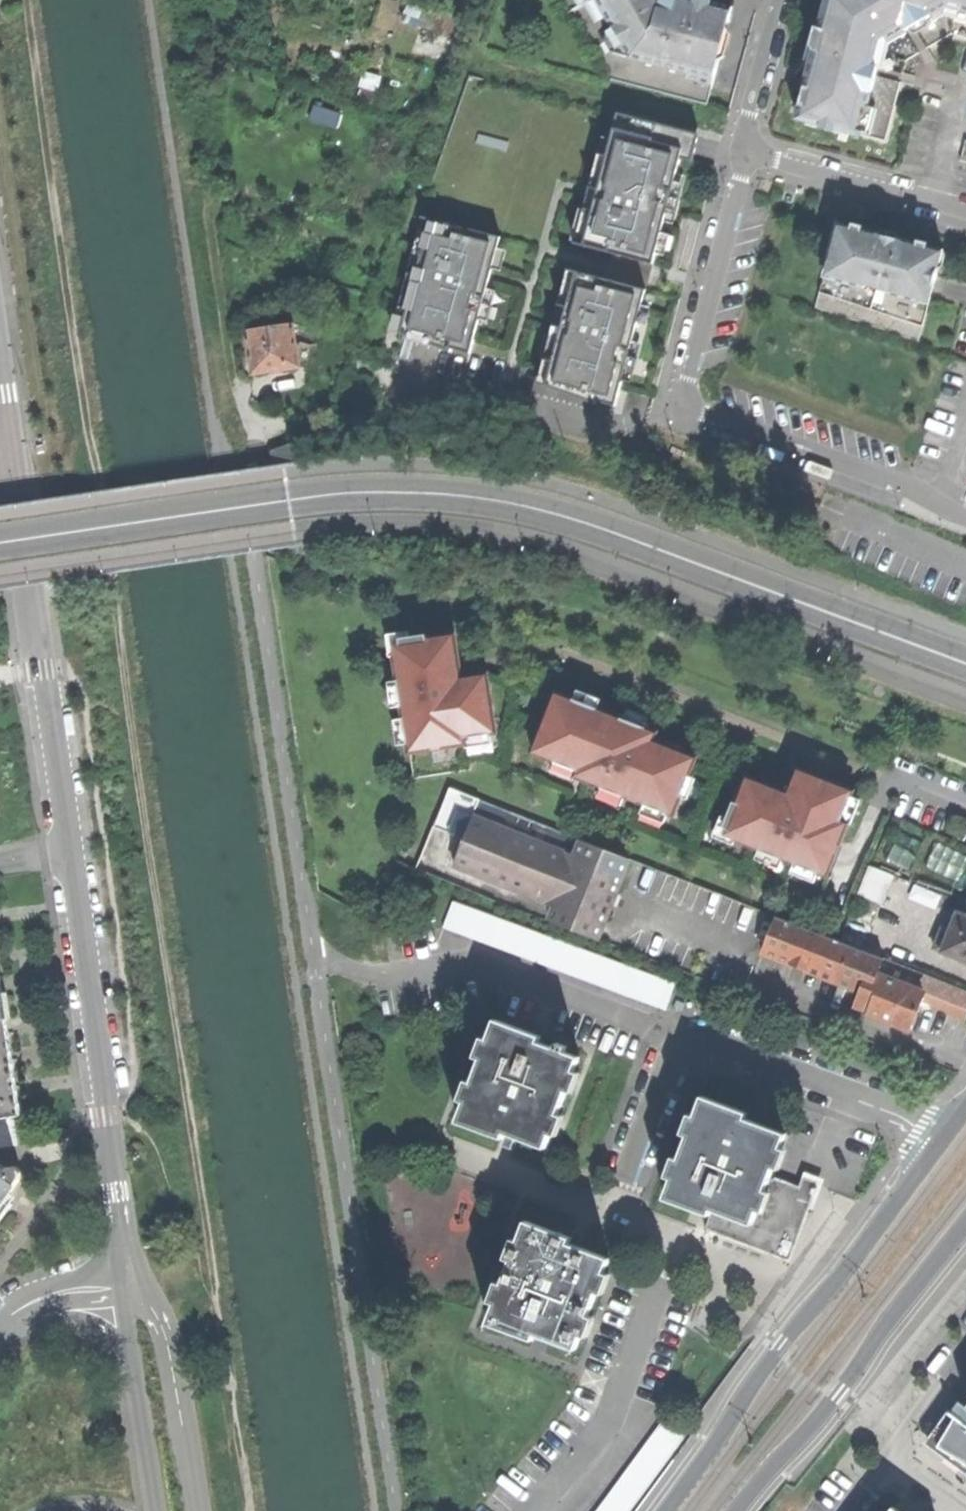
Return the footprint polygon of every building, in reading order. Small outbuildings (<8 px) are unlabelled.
[(712,85),(723,45),(733,7),(705,0),(692,0),(692,2),(685,0),(598,0),(619,37),(616,39),(613,53),(690,73),(688,79),(712,85)] [(797,118),(860,135),(876,75),(871,74),(880,38),(910,21),(914,27),(932,17),(930,13),(948,3),(957,5),(956,9),(965,12),(965,0),(828,0),(814,52),(797,118)] [(597,190),(582,242),(661,264),(693,147),(615,125),(597,190)] [(427,220),(395,336),(473,358),(497,274),(506,242),(427,220)] [(865,289),(866,284),(889,290),(888,295),(920,304),(924,285),(934,288),(944,250),(902,239),(901,241),(898,252),(876,246),(879,235),(879,233),(838,222),(828,260),(838,263),(833,281),(865,289)] [(898,252),(901,241),(890,238),(879,235),(876,246),(898,252)] [(572,272),(540,388),(618,410),(651,293),(572,272)] [(247,331),(253,373),(296,367),(290,325),(247,331)] [(404,655),(396,656),(411,753),(468,745),(467,738),(497,733),(488,674),(463,678),(456,635),(402,643),(404,655)] [(402,643),(394,644),(396,656),(404,655),(402,643)] [(556,693),(533,752),(577,769),(575,776),(673,816),(696,759),(654,742),(657,734),(648,730),(650,726),(622,715),(620,719),(556,693)] [(733,805),(724,828),(739,834),(736,841),(827,877),(848,824),(842,821),(854,792),(798,770),(788,794),(747,778),(736,806),(733,805)] [(526,839),(529,840),(535,823),(450,789),(435,828),(463,839),(471,820),(525,840),(526,839)] [(556,906),(604,925),(611,907),(606,905),(611,894),(616,895),(630,860),(580,841),(574,858),(545,846),(529,840),(526,839),(525,840),(471,820),(463,839),(453,865),(556,906)] [(551,829),(535,823),(529,840),(545,846),(551,829)] [(580,841),(551,829),(545,846),(574,858),(580,841)] [(871,866),(858,897),(882,906),(894,876),(871,866)] [(674,985),(453,903),(444,927),(664,1009),(674,985)] [(550,922),(598,941),(604,925),(556,906),(550,922)] [(965,963),(965,917),(957,913),(948,934),(941,931),(934,948),(941,952),(941,953),(965,963)] [(831,939),(777,918),(765,947),(863,985),(861,991),(855,1006),(868,1011),(882,976),(924,993),(930,978),(831,939)] [(863,985),(765,947),(763,953),(861,991),(863,985)] [(882,976),(868,1011),(867,1014),(909,1030),(917,1012),(921,1000),(924,993),(882,976)] [(930,978),(924,993),(921,1000),(965,1017),(965,1015),(965,992),(930,978)] [(13,1116),(21,1115),(8,1018),(0,1019),(0,1034),(2,1034),(13,1116)] [(496,1019),(459,1122),(504,1138),(506,1132),(517,1136),(546,1147),(563,1099),(579,1056),(566,1051),(568,1045),(558,1041),(556,1047),(539,1041),(541,1035),(496,1019)] [(13,1116),(2,1034),(0,1034),(0,1117),(13,1116)] [(666,1197),(711,1214),(713,1209),(752,1224),(769,1177),(786,1133),(756,1121),(746,1118),(748,1112),(704,1096),(684,1149),(666,1197)] [(751,1105),(748,1112),(746,1118),(756,1121),(761,1108),(751,1105)] [(512,1150),(517,1136),(506,1132),(504,1138),(501,1146),(512,1150)] [(7,1198),(1,1195),(6,1188),(12,1191),(23,1174),(24,1171),(22,1168),(19,1166),(15,1166),(11,1167),(5,1176),(0,1172),(0,1208),(7,1198)] [(810,1192),(800,1188),(769,1177),(752,1224),(713,1209),(711,1214),(705,1228),(788,1259),(813,1193),(810,1192)] [(803,1179),(800,1188),(810,1192),(814,1183),(803,1179)] [(0,1208),(0,1220),(13,1202),(7,1198),(0,1208)] [(527,1221),(489,1323),(534,1340),(536,1334),(577,1349),(594,1303),(610,1258),(579,1247),(569,1243),(572,1238),(527,1221)] [(584,1234),(574,1230),(572,1238),(569,1243),(579,1247),(584,1234)] [(946,1410),(952,1414),(965,1425),(965,1406),(955,1398),(946,1410)] [(946,1410),(928,1434),(925,1438),(947,1454),(965,1467),(965,1425),(952,1414),(946,1410)] [(596,1510),(633,1510),(692,1430),(669,1411),(596,1510)]
